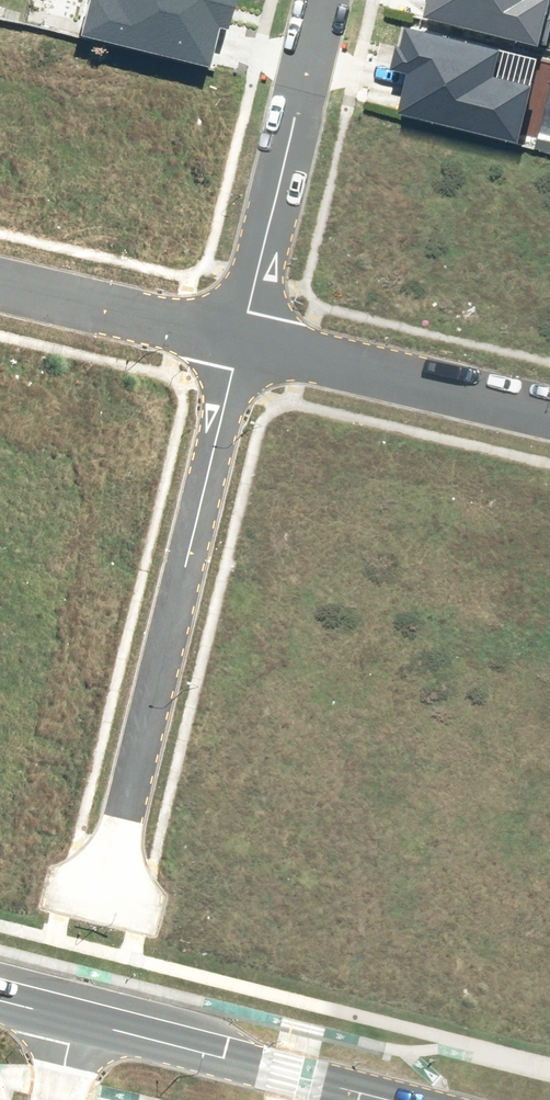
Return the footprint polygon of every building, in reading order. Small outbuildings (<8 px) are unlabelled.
[(237,0),(89,0),(80,37),(209,68),(219,28),(229,30),(237,0)]
